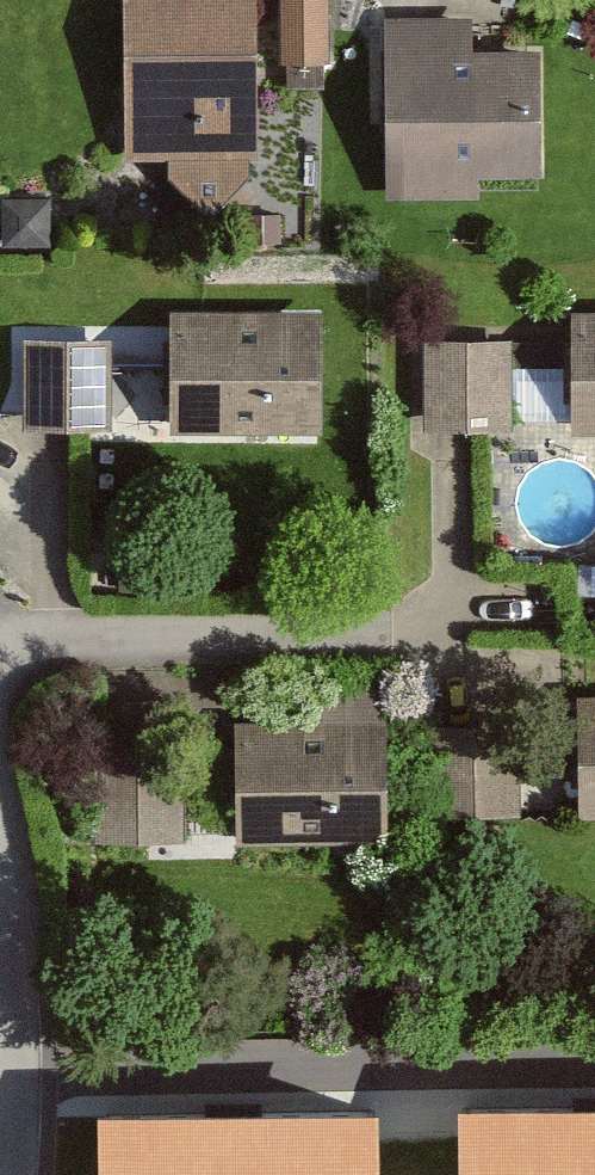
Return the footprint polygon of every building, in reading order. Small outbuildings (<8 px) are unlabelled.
[(236,0),(109,0),(115,163),(241,159),(236,0)] [(271,69),(316,67),(313,0),(269,0),(271,69)] [(459,55),(458,22),(371,24),(375,203),(466,201),(466,183),(530,181),(527,53),(459,55)] [(35,202),(0,204),(0,249),(38,246),(35,202)] [(322,315),(173,315),(174,436),(322,435),(322,315)] [(575,319),(576,439),(594,439),(594,319),(575,319)] [(571,332),(522,333),(522,403),(571,403),(571,332)] [(111,342),(27,344),(28,434),(113,432),(111,342)] [(512,344),(427,346),(429,435),(514,434),(512,344)] [(371,847),(369,698),(276,699),(276,727),(221,728),(222,849),(371,847)] [(564,699),(565,820),(594,819),(594,699),(564,699)] [(503,729),(418,733),(423,822),(507,818),(503,729)] [(173,842),(171,749),(82,751),(85,845),(173,842)] [(107,1120),(107,1174),(378,1174),(378,1120),(107,1120)] [(467,1123),(467,1174),(594,1174),(594,1123),(467,1123)]
